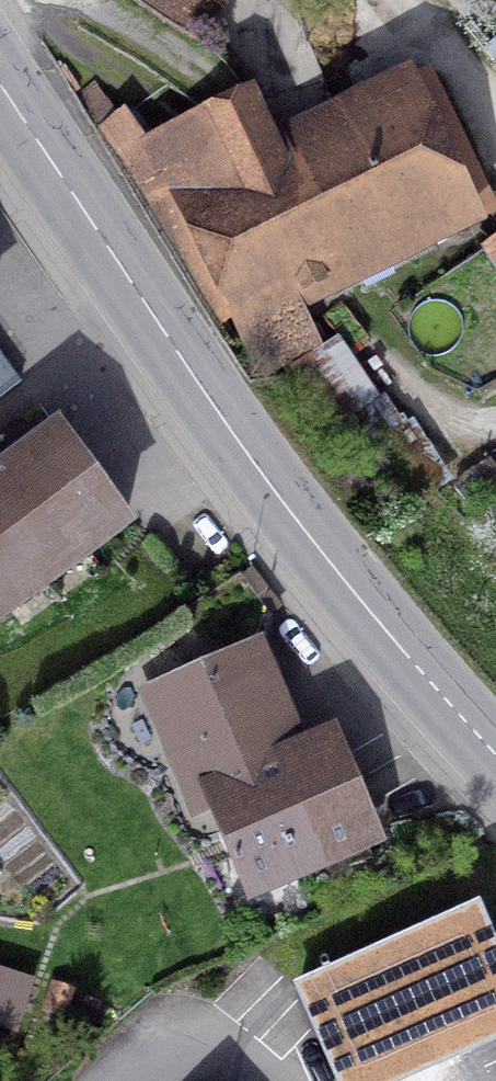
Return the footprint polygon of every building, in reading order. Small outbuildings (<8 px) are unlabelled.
[(179,26),(197,0),(141,0),(179,26)] [(250,102),(119,163),(212,321),(237,309),(264,366),(315,342),(289,287),(455,209),(404,102),(277,161),(250,102)] [(483,247),(495,266),(495,239),(483,247)] [(20,381),(0,353),(0,396),(20,381)] [(0,475),(0,615),(8,609),(1,599),(79,542),(86,552),(125,524),(39,407),(0,435),(0,465),(5,471),(0,475)] [(216,796),(253,883),(365,836),(327,745),(296,758),(254,657),(200,680),(183,678),(167,685),(156,699),(156,716),(162,732),(176,742),(201,802),(216,796)] [(335,1067),(495,997),(495,955),(476,910),(300,987),(335,1067)] [(11,1039),(25,997),(0,988),(0,1035),(11,1039)]
